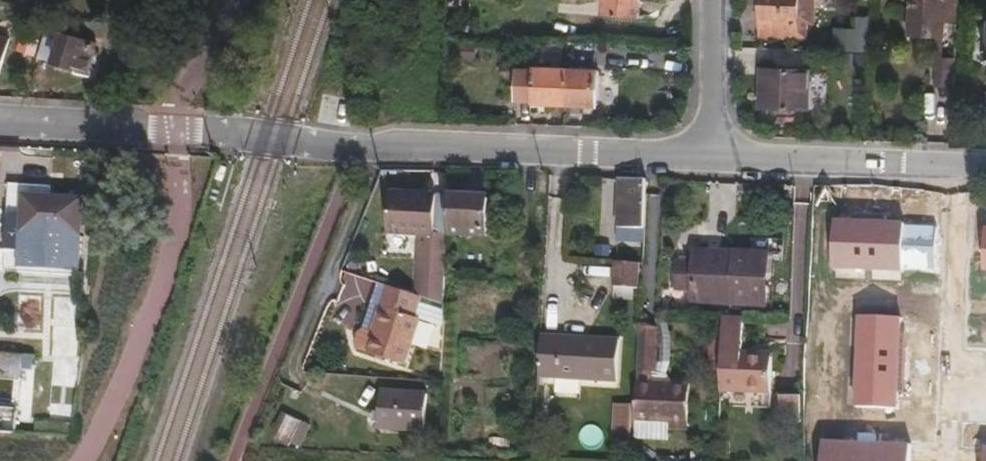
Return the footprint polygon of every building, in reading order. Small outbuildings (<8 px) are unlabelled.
[(641,0),(607,0),(606,14),(640,15),(641,0)] [(801,0),(763,0),(761,36),(808,38),(809,36),(809,24),(809,22),(800,22),(801,0)] [(817,0),(801,0),(800,22),(809,22),(809,24),(817,24),(817,6),(817,0)] [(910,36),(936,37),(944,37),(946,22),(959,21),(960,0),(911,0),(910,36)] [(972,20),(970,23),(968,71),(985,72),(985,21),(972,20)] [(83,74),(94,40),(47,26),(38,55),(71,65),(71,70),(83,74)] [(833,45),(860,46),(860,27),(834,26),(833,45)] [(944,57),(944,37),(936,37),(936,57),(944,57)] [(955,88),(957,57),(944,57),(936,57),(934,87),(955,88)] [(805,106),(805,67),(761,65),(761,106),(803,108),(805,106)] [(564,104),(566,70),(516,68),(515,102),(564,104)] [(597,105),(598,71),(566,70),(564,104),(597,105)] [(648,215),(649,178),(616,177),(614,229),(622,230),(621,239),(635,239),(635,244),(646,244),(648,215)] [(75,269),(79,196),(46,194),(46,186),(5,183),(1,271),(18,272),(18,265),(75,269)] [(446,227),(448,196),(392,195),(390,235),(413,235),(420,236),(431,236),(432,228),(446,227)] [(485,234),(486,198),(448,196),(446,227),(446,233),(485,234)] [(440,285),(440,243),(426,244),(425,285),(440,285)] [(769,303),(772,252),(720,250),(720,262),(695,261),(679,261),(677,290),(693,290),(693,300),(769,303)] [(720,262),(720,250),(696,250),(695,261),(720,262)] [(638,288),(639,264),(619,264),(617,262),(616,287),(638,288)] [(75,275),(75,269),(18,265),(18,272),(75,275)] [(404,363),(418,320),(414,318),(420,298),(387,286),(379,308),(383,310),(368,352),(404,363)] [(899,317),(856,315),(853,405),(896,407),(899,317)] [(768,394),(769,358),(739,358),(739,352),(741,316),(721,316),(718,392),(768,394)] [(655,373),(658,327),(640,327),(639,342),(637,373),(639,372),(655,373)] [(616,383),(619,341),(587,338),(587,343),(538,341),(536,379),(598,381),(616,383)] [(19,359),(19,351),(0,350),(0,405),(15,406),(19,359)] [(685,430),(686,405),(688,385),(637,382),(634,422),(664,423),(665,430),(685,430)] [(422,426),(423,390),(377,388),(375,425),(391,425),(422,426)] [(629,444),(631,388),(613,388),(610,444),(629,444)] [(798,414),(798,396),(778,396),(778,414),(798,414)] [(300,446),(310,421),(284,411),(274,435),(300,446)] [(820,438),(818,460),(907,460),(908,443),(820,438)]
